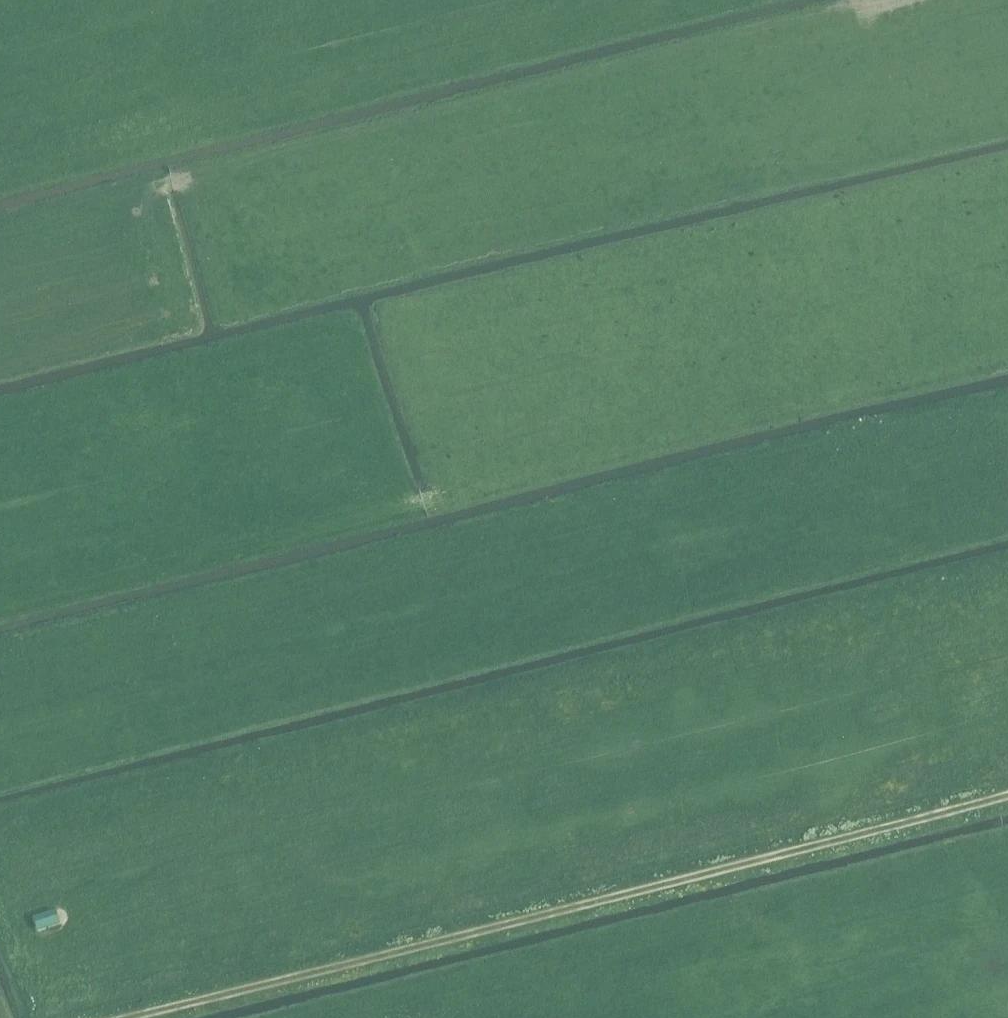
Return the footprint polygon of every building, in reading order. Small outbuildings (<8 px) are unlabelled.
[(36,935),(57,929),(53,915),(33,921),(36,935)]
